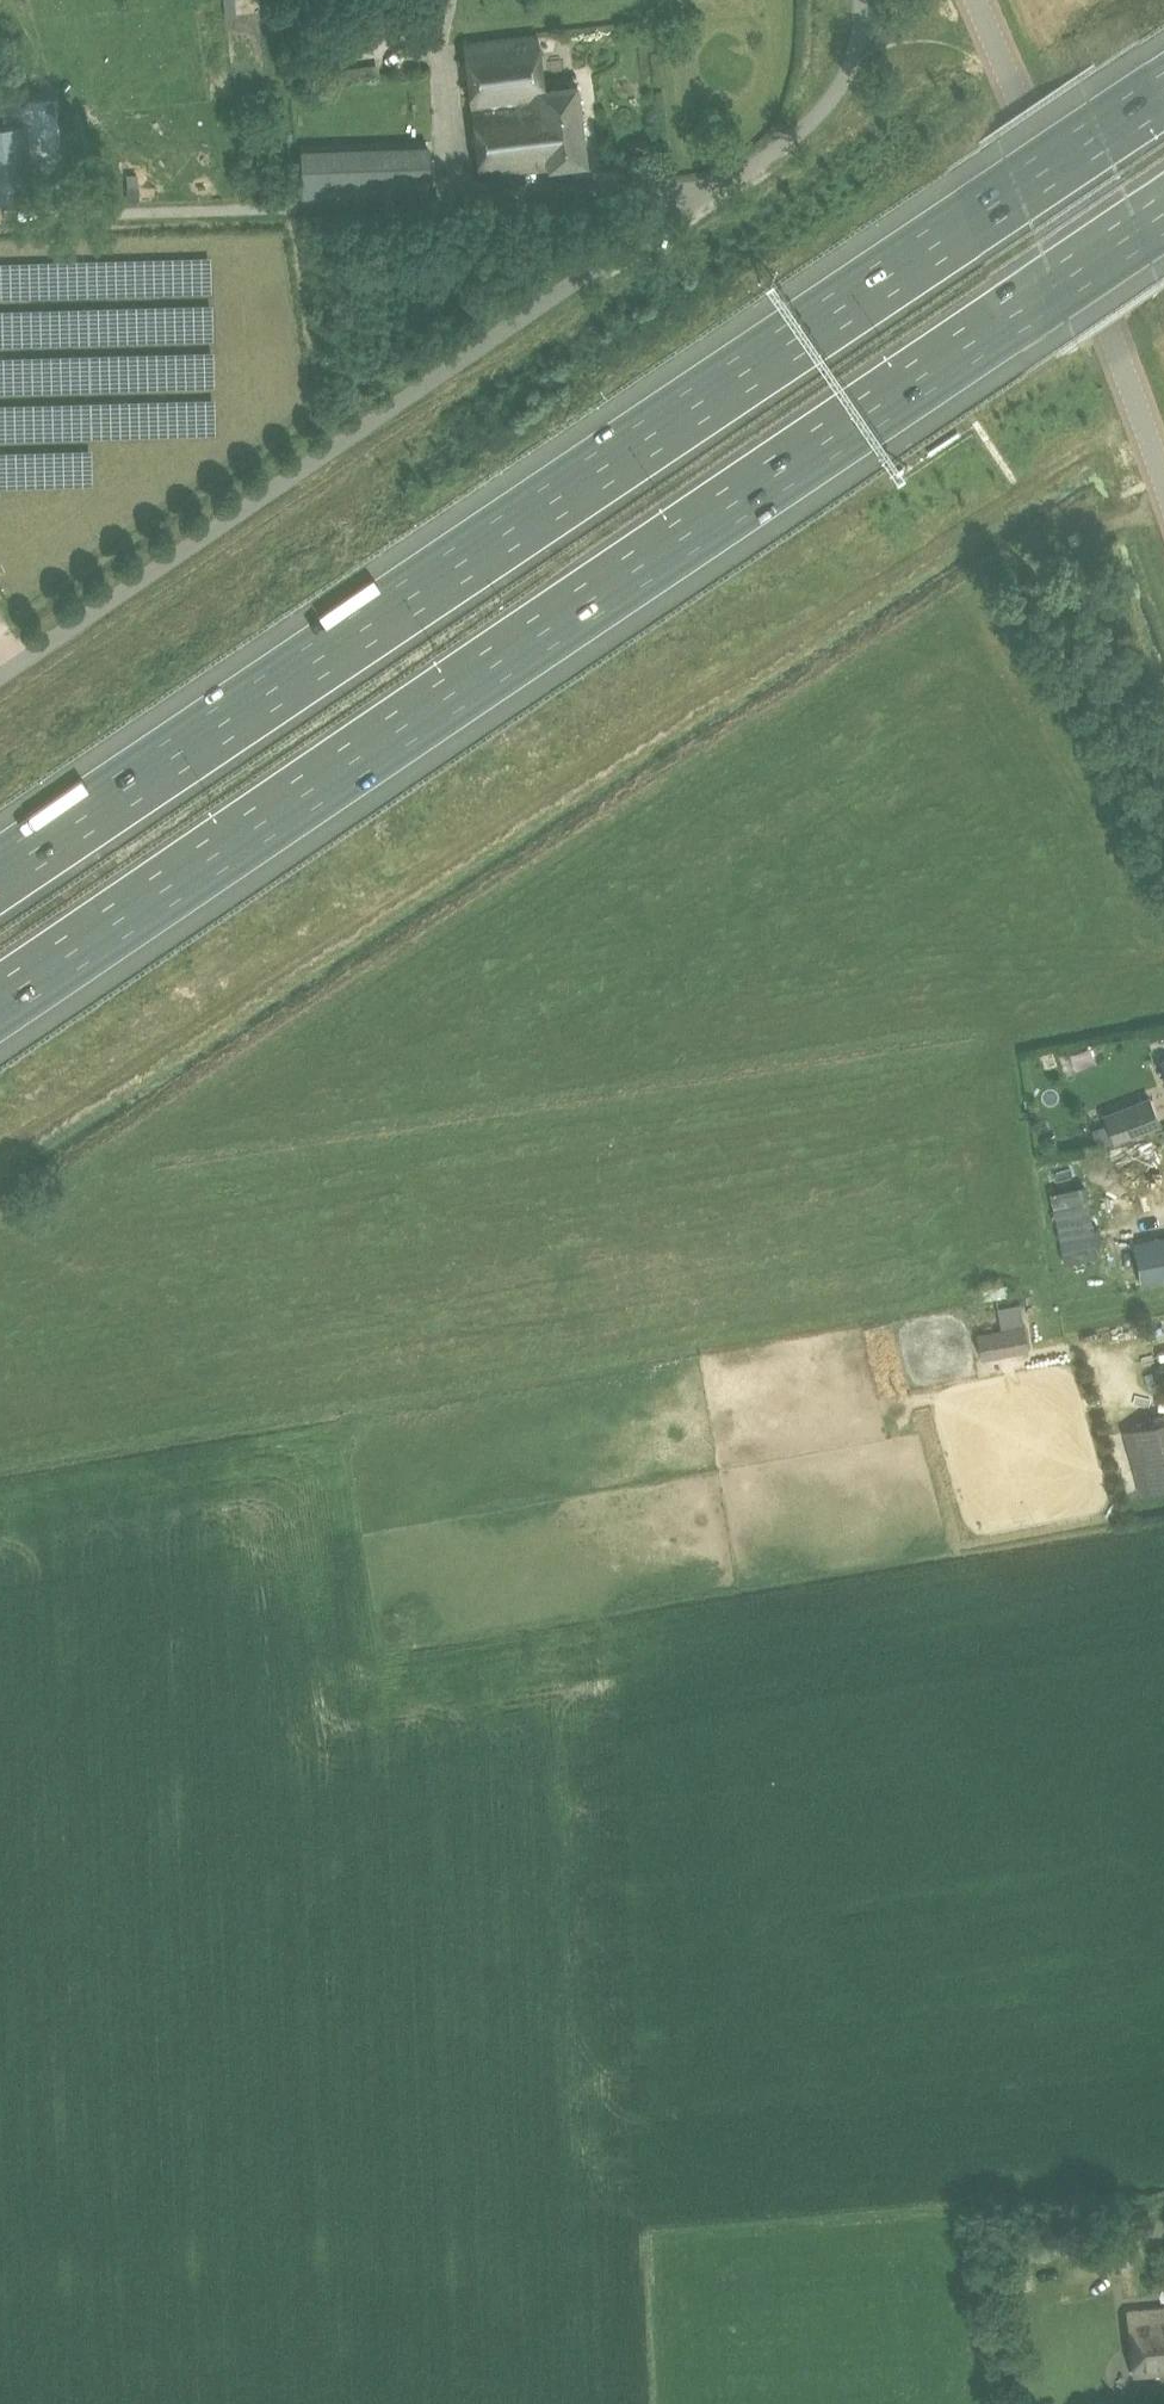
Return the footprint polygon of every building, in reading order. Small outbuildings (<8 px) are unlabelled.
[(274,24),(273,7),(247,9),(248,25),(274,24)] [(375,44),(374,27),(357,28),(358,45),(375,44)] [(576,84),(542,88),(536,34),(465,42),(480,175),(550,166),(549,168),(586,163),(576,84)] [(387,38),(387,51),(354,53),(355,80),(391,78),(390,62),(403,62),(401,37),(387,38)] [(32,197),(26,122),(0,124),(0,199),(32,197)] [(430,150),(404,151),(405,194),(431,193),(430,150)] [(405,194),(404,151),(378,152),(379,195),(405,194)] [(379,195),(378,152),(352,153),(354,195),(379,195)] [(327,154),(328,196),(354,195),(352,153),(327,154)] [(302,197),(328,196),(327,154),(301,154),(302,197)] [(834,276),(845,291),(855,284),(844,269),(834,276)] [(1113,1140),(1114,1141),(1159,1124),(1149,1097),(1103,1113),(1106,1121),(1113,1140)] [(1099,1145),(1113,1140),(1106,1121),(1092,1127),(1099,1145)] [(1135,1240),(1141,1285),(1163,1281),(1163,1236),(1135,1240)] [(1002,1329),(977,1334),(980,1361),(1028,1351),(1020,1305),(997,1308),(1002,1329)] [(1122,1431),(1142,1497),(1163,1490),(1163,1421),(1122,1431)] [(1135,2376),(1163,2373),(1163,2307),(1128,2311),(1135,2376)]
